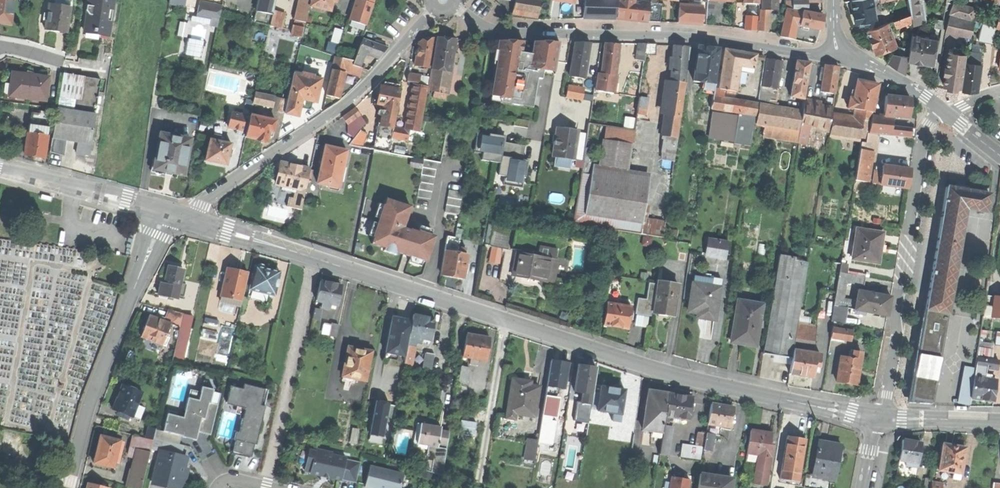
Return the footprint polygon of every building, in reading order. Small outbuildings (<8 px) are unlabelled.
[(12,24),(15,0),(0,0),(0,23),(12,24)] [(66,33),(70,0),(68,0),(60,0),(59,5),(48,4),(45,30),(55,31),(66,33)] [(85,31),(92,32),(100,33),(99,40),(108,42),(114,0),(89,0),(85,31)] [(275,2),(264,0),(257,0),(253,21),(271,24),(273,12),(275,2)] [(310,1),(307,0),(302,0),(299,13),(296,12),(294,20),(305,22),(310,1)] [(332,2),(324,0),(312,0),(310,7),(330,11),(332,2)] [(513,13),(538,17),(541,0),(516,0),(513,13)] [(619,0),(585,0),(584,19),(617,19),(619,2),(619,0)] [(778,11),(779,0),(763,0),(762,10),(770,10),(778,11)] [(807,0),(793,0),(793,9),(808,11),(807,0)] [(846,9),(854,7),(853,0),(845,2),(846,9)] [(853,0),(854,7),(855,12),(855,15),(857,23),(859,22),(865,21),(866,26),(877,23),(876,17),(875,12),(872,0),(853,0)] [(911,15),(912,17),(919,16),(919,8),(918,1),(918,0),(908,0),(911,15)] [(206,2),(205,10),(215,11),(216,4),(206,2)] [(635,4),(619,2),(617,19),(633,21),(635,4)] [(658,3),(650,3),(649,22),(656,23),(658,3)] [(955,3),(951,13),(974,20),(975,9),(955,3)] [(211,19),(219,20),(222,5),(216,4),(215,11),(205,10),(201,9),(200,17),(211,19)] [(649,6),(635,4),(633,21),(648,22),(649,6)] [(760,6),(735,4),(733,19),(746,20),(759,21),(760,6)] [(690,24),(702,25),(703,7),(694,6),(679,6),(678,23),(690,24)] [(769,32),(770,10),(762,10),(761,10),(760,31),(769,32)] [(783,23),(794,25),(797,12),(786,10),(783,23)] [(357,11),(354,18),(367,22),(370,15),(357,11)] [(281,14),(273,12),(271,24),(270,27),(278,29),(281,14)] [(823,16),(797,12),(794,25),(797,26),(804,27),(821,30),(823,16)] [(949,17),(946,32),(971,37),(975,20),(974,20),(951,13),(949,17)] [(914,25),(912,17),(911,15),(894,21),(896,28),(909,24),(910,27),(914,25)] [(354,18),(352,25),(365,29),(367,22),(354,18)] [(794,40),(797,26),(794,25),(783,23),(781,37),(794,40)] [(896,46),(888,23),(867,31),(872,42),(876,54),(896,46)] [(203,58),(208,28),(190,25),(185,55),(203,58)] [(304,27),(293,25),(291,35),(302,37),(304,27)] [(350,31),(363,35),(365,29),(352,25),(350,31)] [(339,43),(343,30),(335,27),(331,41),(339,43)] [(912,34),(910,50),(908,61),(921,63),(934,65),(938,37),(912,34)] [(363,39),(358,51),(365,53),(379,58),(383,53),(388,48),(382,46),(375,43),(363,39)] [(429,68),(434,39),(424,40),(420,43),(418,50),(415,65),(429,68)] [(447,39),(437,39),(432,70),(451,73),(451,71),(452,64),(453,61),(454,54),(456,40),(447,39)] [(532,108),(537,79),(539,70),(544,68),(544,63),(546,63),(548,48),(544,48),(544,43),(535,42),(533,55),(522,53),(523,42),(500,41),(490,96),(501,98),(501,102),(532,108)] [(560,43),(544,43),(544,48),(548,48),(546,63),(544,63),(544,68),(539,70),(537,79),(542,79),(543,73),(555,75),(560,43)] [(571,69),(586,72),(591,44),(582,43),(576,43),(571,69)] [(601,74),(616,76),(620,46),(612,45),(605,44),(601,74)] [(636,60),(644,61),(646,53),(647,44),(638,44),(636,60)] [(657,44),(647,44),(646,53),(654,53),(657,44)] [(680,47),(673,46),(670,82),(684,83),(686,60),(687,47),(680,47)] [(903,48),(896,46),(888,62),(896,68),(903,48)] [(715,85),(718,66),(720,50),(708,49),(698,47),(693,81),(702,83),(715,85)] [(910,50),(903,48),(896,68),(906,74),(908,61),(910,50)] [(358,51),(354,60),(352,65),(360,67),(365,53),(358,51)] [(733,52),(725,51),(723,67),(720,89),(727,90),(736,91),(739,67),(741,54),(733,52)] [(953,88),(961,88),(965,54),(949,52),(944,86),(953,88)] [(969,52),(968,63),(980,64),(981,53),(969,52)] [(756,56),(741,54),(739,67),(754,69),(756,56)] [(336,56),(332,70),(345,73),(346,71),(360,76),(363,68),(360,67),(352,65),(354,60),(336,56)] [(763,87),(778,90),(782,61),(774,60),(767,59),(763,87)] [(801,98),(805,99),(811,64),(804,63),(797,62),(791,96),(801,98)] [(970,91),(978,92),(981,64),(980,64),(968,63),(966,63),(963,91),(970,91)] [(821,92),(835,94),(839,68),(831,67),(825,66),(821,92)] [(584,79),(586,72),(571,69),(570,77),(584,79)] [(345,73),(332,70),(327,95),(339,98),(342,86),(345,73)] [(447,94),(451,73),(432,70),(428,91),(447,94)] [(28,74),(11,72),(9,95),(45,99),(48,76),(28,74)] [(101,79),(62,73),(52,137),(67,140),(78,141),(77,152),(81,152),(90,154),(101,79)] [(285,113),(299,116),(302,99),(308,100),(317,102),(322,79),(314,77),(314,76),(303,73),(303,75),(294,73),(288,100),(285,112),(285,113)] [(614,94),(616,76),(601,74),(598,74),(596,91),(614,94)] [(408,82),(428,86),(429,78),(409,75),(408,78),(408,82)] [(857,109),(872,112),(877,85),(866,83),(857,81),(855,91),(851,91),(848,108),(857,109)] [(680,117),(684,83),(670,82),(666,115),(667,115),(680,117)] [(714,96),(715,85),(702,83),(700,94),(714,96)] [(414,85),(412,92),(425,94),(426,87),(414,85)] [(568,86),(566,97),(582,100),(584,89),(568,86)] [(400,90),(381,87),(379,95),(378,104),(385,105),(383,114),(396,116),(398,107),(397,107),(400,90)] [(425,94),(412,92),(408,119),(420,121),(425,94)] [(255,93),(254,99),(253,103),(273,107),(275,97),(255,93)] [(891,119),(908,121),(911,99),(897,97),(886,96),(884,116),(892,117),(891,119)] [(244,105),(252,107),(253,103),(254,99),(246,97),(244,105)] [(637,110),(645,111),(647,99),(639,97),(637,110)] [(715,97),(713,97),(712,109),(729,112),(731,100),(721,98),(715,97)] [(279,111),(285,112),(288,100),(282,98),(279,111)] [(758,104),(731,100),(729,112),(738,113),(749,114),(756,116),(758,104)] [(800,131),(800,127),(803,111),(759,104),(757,124),(800,131)] [(800,127),(829,132),(833,108),(809,105),(804,104),(803,111),(800,127)] [(343,118),(348,124),(360,115),(355,108),(343,118)] [(872,116),(872,112),(857,109),(855,119),(864,121),(861,137),(862,137),(867,138),(868,133),(869,133),(872,116)] [(31,112),(29,124),(49,127),(50,114),(31,112)] [(230,126),(247,130),(250,115),(233,112),(230,126)] [(734,143),(746,145),(747,137),(746,137),(749,114),(738,113),(734,143)] [(394,127),(396,116),(383,114),(382,121),(380,134),(392,136),(394,127)] [(751,146),(756,116),(749,114),(746,137),(747,137),(746,145),(751,146)] [(275,121),(250,115),(247,130),(246,137),(256,139),(256,140),(261,142),(267,143),(268,138),(272,139),(275,121)] [(367,123),(360,115),(348,124),(348,134),(354,139),(361,130),(367,123)] [(677,138),(680,117),(667,115),(664,136),(666,136),(677,138)] [(860,141),(861,137),(864,121),(855,119),(833,115),(830,136),(860,141)] [(890,128),(891,119),(880,118),(872,116),(869,133),(878,134),(889,136),(890,128)] [(514,126),(528,128),(529,121),(515,119),(514,126)] [(392,138),(392,136),(380,134),(382,121),(379,120),(374,150),(389,153),(392,138)] [(29,124),(28,132),(48,135),(49,127),(29,124)] [(607,126),(599,176),(625,179),(631,140),(634,140),(636,131),(607,126)] [(410,130),(394,127),(392,136),(392,138),(408,141),(410,130)] [(909,130),(890,128),(889,136),(908,138),(909,130)] [(567,131),(557,129),(553,157),(573,160),(578,133),(578,132),(567,131)] [(368,134),(361,130),(354,139),(349,145),(363,148),(368,134)] [(35,156),(45,157),(48,135),(28,132),(25,154),(35,156)] [(173,172),(184,174),(190,139),(161,133),(156,158),(154,169),(165,171),(173,172)] [(497,135),(490,134),(489,135),(477,133),(476,143),(486,144),(485,153),(483,153),(483,154),(482,160),(497,163),(500,140),(497,139),(497,135)] [(587,135),(578,133),(573,160),(583,162),(585,148),(587,135)] [(875,162),(878,134),(869,133),(868,133),(867,138),(862,137),(860,150),(870,151),(869,161),(875,162)] [(65,155),(67,140),(52,137),(50,153),(65,155)] [(206,159),(227,163),(229,153),(231,142),(220,140),(212,138),(210,138),(206,159)] [(505,141),(500,140),(497,163),(500,163),(498,175),(504,176),(505,177),(506,175),(515,176),(513,187),(522,188),(524,176),(526,177),(527,169),(523,168),(524,160),(523,160),(525,146),(505,142),(505,141)] [(677,143),(676,143),(665,141),(663,159),(675,161),(677,143)] [(474,153),(483,154),(483,153),(485,153),(486,144),(476,143),(474,153)] [(338,149),(325,146),(320,170),(332,173),(331,176),(338,177),(338,174),(342,175),(347,151),(338,149)] [(595,149),(585,148),(583,162),(581,173),(591,174),(595,149)] [(866,182),(869,161),(870,151),(860,150),(856,181),(866,182)] [(164,174),(165,171),(154,169),(156,158),(153,157),(150,172),(164,174)] [(417,197),(430,199),(437,162),(424,160),(417,197)] [(310,170),(281,163),(279,173),(276,184),(284,186),(294,188),(297,189),(306,191),(310,170)] [(880,184),(908,188),(909,179),(911,170),(883,166),(882,171),(880,184)] [(874,183),(880,184),(882,171),(876,170),(874,183)] [(599,176),(591,174),(581,173),(573,223),(641,234),(643,218),(645,218),(647,206),(645,206),(648,183),(626,180),(625,179),(599,176)] [(503,185),(513,187),(515,176),(506,175),(505,177),(504,176),(503,185)] [(947,187),(926,310),(949,314),(967,209),(987,212),(990,195),(947,187)] [(302,210),(306,191),(297,189),(295,199),(293,208),(302,210)] [(463,193),(449,190),(446,212),(459,215),(463,193)] [(373,236),(371,244),(384,248),(383,251),(389,253),(395,255),(396,252),(403,254),(405,249),(411,250),(409,256),(427,262),(435,237),(410,229),(410,231),(403,229),(410,207),(386,199),(384,205),(385,205),(375,237),(373,236)] [(666,221),(645,218),(643,218),(641,234),(644,234),(653,235),(663,237),(666,221)] [(509,245),(509,225),(487,226),(487,245),(509,245)] [(853,260),(880,264),(882,251),(884,234),(858,230),(853,260)] [(651,247),(653,235),(644,234),(642,245),(651,247)] [(445,251),(446,251),(453,252),(455,237),(448,236),(445,251)] [(707,255),(727,258),(729,242),(709,239),(707,255)] [(501,262),(502,247),(490,246),(489,262),(501,262)] [(454,277),(464,279),(468,254),(465,254),(466,249),(459,248),(458,253),(453,252),(446,251),(443,275),(454,277)] [(506,251),(500,280),(518,284),(535,287),(537,277),(553,281),(557,260),(517,252),(517,253),(506,251)] [(780,255),(776,278),(791,280),(795,260),(795,257),(780,255)] [(777,356),(792,358),(794,350),(796,339),(797,331),(798,322),(808,262),(795,260),(791,280),(776,278),(764,353),(777,356)] [(256,267),(250,290),(262,293),(274,296),(280,273),(272,271),(265,270),(266,268),(265,267),(263,266),(260,265),(258,266),(257,266),(257,267),(256,267)] [(159,295),(178,298),(183,269),(169,266),(167,276),(166,284),(161,283),(159,295)] [(238,272),(227,270),(222,294),(230,295),(230,298),(243,301),(248,274),(238,272)] [(840,272),(836,297),(844,299),(847,282),(864,285),(866,277),(840,272)] [(721,279),(714,278),(713,286),(694,283),(689,311),(699,312),(698,317),(706,318),(715,319),(721,279)] [(331,304),(337,306),(341,286),(331,284),(321,282),(316,301),(322,303),(331,304)] [(657,282),(657,284),(653,312),(663,314),(674,315),(678,285),(657,282)] [(636,314),(652,316),(653,312),(657,284),(649,283),(647,300),(638,299),(636,314)] [(861,311),(887,316),(889,307),(891,297),(859,291),(857,301),(855,310),(861,311)] [(242,306),(243,301),(230,298),(230,295),(222,294),(220,301),(242,306)] [(983,317),(992,318),(995,297),(986,295),(983,317)] [(848,308),(851,309),(855,310),(857,301),(844,299),(836,297),(834,306),(848,308)] [(995,297),(992,318),(999,319),(999,297),(995,297)] [(738,300),(732,342),(743,344),(755,346),(757,330),(759,330),(763,304),(738,300)] [(607,303),(604,325),(615,326),(628,328),(632,306),(607,303)] [(845,323),(848,308),(834,306),(831,321),(845,323)] [(321,310),(315,309),(312,320),(318,321),(321,310)] [(171,310),(170,316),(182,319),(182,315),(183,313),(171,310)] [(926,310),(918,355),(941,359),(949,314),(926,310)] [(141,337),(162,345),(165,336),(170,322),(148,315),(145,326),(141,337)] [(182,319),(180,327),(191,330),(193,318),(182,315),(182,319)] [(421,339),(430,340),(434,319),(425,318),(413,315),(412,321),(409,336),(421,339)] [(206,317),(202,332),(216,336),(220,321),(206,317)] [(396,352),(406,354),(408,345),(409,336),(412,321),(396,318),(395,324),(391,323),(386,353),(395,355),(396,352)] [(817,325),(798,322),(797,331),(815,334),(817,325)] [(339,326),(332,324),(329,337),(337,338),(339,326)] [(173,360),(184,362),(191,330),(180,327),(173,360)] [(833,328),(831,340),(839,341),(839,338),(852,340),(853,331),(833,328)] [(814,342),(815,334),(797,331),(796,339),(814,342)] [(463,357),(486,361),(490,339),(476,337),(466,335),(463,357)] [(420,344),(421,339),(409,336),(408,345),(415,346),(416,343),(420,344)] [(411,367),(415,346),(408,345),(406,354),(404,364),(408,365),(408,367),(411,367)] [(360,350),(349,348),(343,376),(354,379),(366,381),(371,353),(360,350)] [(152,349),(148,362),(156,364),(160,352),(152,349)] [(978,349),(977,359),(992,361),(994,351),(978,349)] [(821,354),(794,350),(792,358),(790,373),(802,375),(813,377),(813,371),(818,372),(821,354)] [(836,382),(857,385),(858,376),(859,377),(860,373),(860,370),(859,370),(860,360),(859,360),(861,352),(853,351),(852,359),(841,357),(836,382)] [(423,369),(431,371),(434,355),(426,354),(423,369)] [(911,399),(934,403),(941,359),(918,355),(911,399)] [(977,359),(976,366),(986,368),(998,369),(999,362),(992,361),(977,359)] [(556,389),(564,390),(568,364),(559,363),(551,362),(547,387),(556,389)] [(458,383),(467,384),(469,368),(461,366),(458,383)] [(976,366),(974,378),(990,380),(990,376),(985,375),(986,368),(976,366)] [(583,394),(593,395),(597,370),(587,368),(579,367),(575,393),(583,394)] [(960,402),(968,404),(974,369),(967,368),(960,402)] [(974,378),(971,399),(983,400),(994,402),(997,381),(990,380),(974,378)] [(521,382),(512,380),(506,419),(514,421),(515,415),(534,418),(539,389),(530,387),(530,383),(521,382)] [(230,386),(226,401),(237,404),(237,406),(248,409),(241,434),(237,433),(232,453),(238,455),(247,457),(252,437),(257,438),(265,406),(263,406),(267,389),(246,384),(245,389),(230,386)] [(118,397),(113,409),(121,412),(120,416),(124,418),(126,414),(133,417),(142,392),(122,385),(118,397)] [(167,413),(163,431),(185,436),(186,432),(191,434),(197,435),(198,431),(211,434),(218,404),(209,402),(212,388),(200,385),(199,391),(197,399),(187,397),(183,416),(167,413)] [(554,398),(556,389),(547,387),(545,397),(554,398)] [(612,421),(620,422),(622,406),(623,406),(624,400),(623,400),(625,391),(622,391),(622,389),(621,387),(616,387),(614,388),(613,390),(607,389),(601,388),(598,412),(613,414),(612,421)] [(189,389),(187,397),(197,399),(199,391),(189,389)] [(664,427),(665,417),(669,394),(658,393),(649,391),(643,430),(652,432),(663,433),(664,427)] [(591,405),(593,395),(583,394),(581,404),(591,405)] [(681,396),(669,394),(665,417),(689,421),(692,398),(681,396)] [(555,399),(554,398),(545,397),(542,417),(549,418),(548,421),(552,421),(555,399)] [(371,434),(384,437),(391,404),(378,402),(371,434)] [(590,415),(591,405),(581,404),(578,423),(588,424),(590,415)] [(565,420),(573,421),(575,406),(567,405),(565,420)] [(721,426),(731,428),(733,408),(722,407),(711,405),(708,424),(721,426)] [(599,417),(590,415),(588,424),(586,436),(596,438),(599,417)] [(103,427),(118,431),(120,422),(105,418),(103,427)] [(413,446),(428,449),(428,446),(417,444),(421,424),(418,423),(413,446)] [(432,426),(421,424),(417,444),(428,446),(438,448),(438,445),(447,446),(449,432),(441,431),(441,428),(432,426)] [(150,427),(147,438),(154,439),(154,437),(157,428),(150,427)] [(672,428),(664,427),(663,433),(662,439),(660,455),(668,456),(672,428)] [(759,455),(771,457),(772,449),(769,449),(771,434),(761,433),(751,431),(748,453),(759,455)] [(696,445),(705,447),(706,434),(698,433),(696,445)] [(622,448),(632,450),(635,436),(624,434),(622,448)] [(712,452),(714,435),(706,434),(705,447),(704,451),(712,452)] [(134,435),(131,447),(137,449),(151,452),(152,449),(154,439),(147,438),(134,435)] [(94,463),(114,467),(120,441),(100,436),(97,450),(94,463)] [(780,478),(798,481),(799,479),(800,470),(805,440),(796,438),(787,436),(780,478)] [(153,478),(183,485),(185,477),(187,469),(184,468),(181,467),(184,456),(181,455),(183,444),(154,437),(154,439),(152,449),(160,451),(153,478)] [(915,463),(917,463),(920,442),(911,441),(902,440),(899,460),(905,461),(912,462),(911,465),(915,466),(915,463)] [(538,443),(527,441),(524,461),(535,462),(538,443)] [(813,477),(835,481),(838,460),(841,446),(818,442),(813,477)] [(955,445),(942,443),(937,470),(961,474),(965,447),(955,445)] [(447,449),(438,448),(428,446),(428,449),(427,455),(433,456),(430,473),(442,476),(447,449)] [(309,449),(306,461),(312,463),(310,472),(321,475),(340,480),(341,478),(345,458),(346,457),(331,453),(331,451),(317,448),(316,450),(309,449)] [(151,452),(137,449),(128,487),(133,487),(142,487),(151,452)] [(768,474),(771,457),(759,455),(756,472),(768,474)] [(360,462),(345,458),(341,478),(355,481),(360,462)] [(365,487),(369,487),(407,487),(410,475),(370,466),(365,487)] [(767,485),(768,474),(756,472),(754,483),(767,485)] [(700,474),(698,487),(732,487),(733,479),(719,477),(700,474)] [(670,487),(689,487),(691,480),(672,477),(670,487)]
